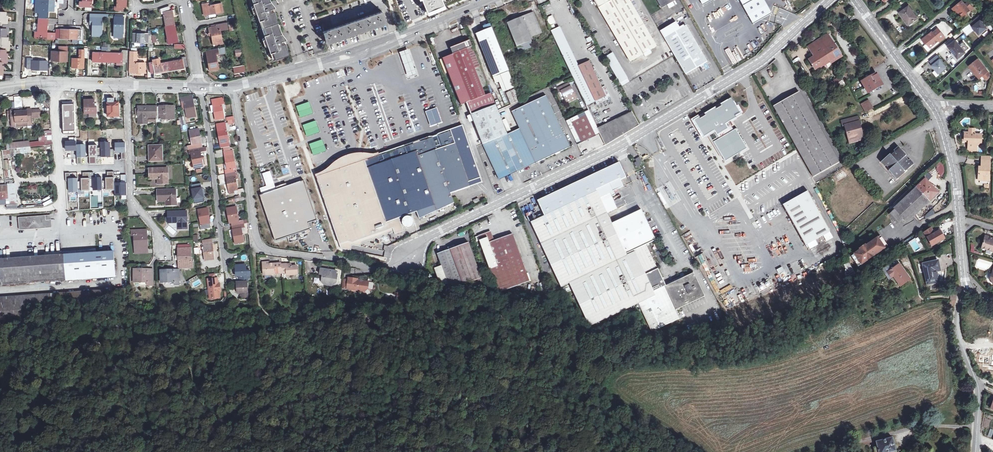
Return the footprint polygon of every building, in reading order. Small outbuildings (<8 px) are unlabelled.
[(48,18),(49,13),(49,11),(54,11),(54,4),(49,4),(49,0),(37,0),(36,13),(40,13),(40,18),(48,18)] [(127,7),(127,0),(118,0),(118,6),(114,6),(114,10),(123,10),(123,7),(127,7)] [(268,62),(291,54),(283,33),(271,0),(246,0),(268,62)] [(427,8),(444,1),(447,0),(424,0),(427,8)] [(630,61),(643,54),(646,59),(653,55),(650,50),(657,46),(630,0),(594,0),(595,1),(593,2),(595,5),(597,4),(630,61)] [(675,1),(675,0),(657,0),(662,8),(671,3),(675,1)] [(744,7),(750,17),(754,25),(773,15),(768,7),(765,0),(756,0),(744,7)] [(962,1),(953,8),(956,12),(960,12),(963,16),(970,10),(970,11),(974,8),(969,2),(965,5),(962,1)] [(209,12),(210,14),(215,13),(224,11),(223,2),(208,5),(208,3),(204,3),(206,13),(209,12)] [(550,2),(542,6),(546,14),(553,10),(550,2)] [(166,26),(167,26),(176,25),(174,18),(173,19),(172,11),(170,11),(169,6),(159,9),(160,13),(164,12),(166,26)] [(909,6),(900,13),(909,25),(918,18),(909,6)] [(386,24),(388,23),(384,10),(324,31),(327,40),(327,42),(328,41),(329,43),(386,24)] [(8,21),(7,21),(7,15),(7,11),(0,11),(0,24),(8,24),(8,21)] [(531,41),(530,37),(541,33),(533,13),(508,24),(517,47),(531,41)] [(103,17),(105,17),(105,14),(96,14),(96,17),(94,17),(92,17),(92,21),(91,24),(94,24),(93,32),(102,33),(103,17)] [(546,18),(550,26),(556,23),(553,15),(546,18)] [(115,37),(123,37),(124,17),(116,16),(115,37)] [(971,22),(974,26),(973,27),(980,36),(988,30),(984,25),(985,24),(982,20),(981,21),(977,17),(971,22)] [(52,33),(48,33),(48,26),(48,18),(40,18),(39,31),(36,31),(36,37),(47,38),(51,39),(52,33)] [(945,35),(951,31),(944,20),(932,29),(933,31),(939,27),(945,35)] [(221,29),(229,28),(228,22),(217,24),(217,25),(211,26),(214,43),(223,41),(221,29)] [(665,38),(681,29),(677,22),(661,31),(665,38)] [(8,24),(0,24),(0,37),(8,37),(8,28),(10,28),(10,24),(8,24)] [(508,71),(509,71),(505,59),(491,25),(491,24),(484,27),(485,31),(476,35),(494,77),(496,83),(500,82),(504,93),(508,91),(512,89),(515,88),(508,71)] [(176,25),(167,26),(169,43),(178,42),(176,34),(177,34),(176,25)] [(967,35),(974,29),(970,25),(963,31),(967,35)] [(681,29),(665,38),(686,74),(707,62),(686,26),(681,29)] [(551,31),(554,37),(573,76),(587,105),(606,96),(590,61),(578,67),(559,28),(551,31)] [(61,38),(82,39),(82,30),(71,29),(61,29),(61,38)] [(933,32),(923,40),(925,43),(927,44),(930,48),(944,37),(938,29),(934,33),(933,32)] [(154,42),(152,34),(149,34),(149,33),(134,32),(133,41),(154,42)] [(829,61),(841,54),(835,44),(834,44),(828,35),(808,47),(814,57),(809,60),(816,70),(829,61)] [(8,37),(0,37),(0,49),(7,49),(10,50),(11,46),(9,46),(9,40),(9,37),(8,37)] [(954,37),(945,43),(947,46),(956,40),(954,37)] [(474,121),(498,111),(491,94),(486,96),(483,89),(486,88),(477,67),(475,68),(467,49),(473,47),(470,41),(451,48),(453,55),(449,56),(443,59),(461,105),(467,103),(474,121)] [(531,41),(517,47),(520,53),(534,47),(531,41)] [(956,41),(949,47),(953,52),(958,59),(959,60),(963,57),(962,56),(965,53),(965,52),(969,49),(963,42),(959,45),(956,41)] [(53,60),(68,61),(68,47),(59,46),(59,49),(61,49),(60,51),(53,51),(53,60)] [(72,58),(72,68),(79,68),(80,67),(85,67),(85,57),(88,58),(88,48),(85,47),(84,49),(80,49),(80,58),(72,58)] [(216,53),(219,53),(218,47),(209,49),(210,54),(208,54),(211,69),(219,67),(216,53)] [(7,49),(0,49),(0,61),(3,62),(8,62),(9,58),(7,58),(7,53),(7,49)] [(109,53),(108,61),(128,61),(128,50),(123,50),(123,53),(109,53)] [(131,51),(130,69),(134,69),(134,71),(138,71),(138,73),(141,73),(141,71),(146,71),(146,62),(137,61),(137,59),(137,51),(131,51)] [(94,61),(108,61),(109,53),(94,52),(94,61)] [(958,59),(953,52),(951,54),(957,62),(959,60),(958,59)] [(613,53),(606,57),(621,83),(628,79),(613,53)] [(416,74),(409,55),(402,57),(409,76),(416,74)] [(168,62),(170,71),(178,69),(177,68),(184,67),(184,66),(189,65),(187,56),(182,57),(182,59),(168,62)] [(933,65),(932,66),(939,75),(947,69),(943,64),(944,63),(941,59),(940,60),(937,56),(930,62),(933,65)] [(48,61),(33,60),(33,57),(28,57),(28,68),(32,68),(32,69),(48,70),(48,61)] [(154,62),(150,63),(152,72),(156,71),(157,72),(162,71),(163,72),(170,71),(168,62),(160,63),(160,58),(153,59),(154,62)] [(978,60),(970,67),(975,73),(976,72),(980,78),(983,76),(986,79),(990,76),(990,75),(978,60)] [(862,82),(868,93),(882,84),(877,74),(862,82)] [(840,77),(830,84),(835,92),(845,85),(840,77)] [(567,102),(576,98),(569,83),(558,88),(560,93),(562,92),(563,95),(567,102)] [(509,92),(506,93),(510,105),(521,101),(517,89),(513,90),(509,92)] [(774,107),(814,177),(839,163),(799,93),(774,107)] [(184,101),(186,115),(195,113),(192,99),(191,99),(190,95),(180,97),(181,101),(184,101)] [(507,134),(498,111),(474,121),(486,151),(497,175),(514,167),(517,172),(536,163),(570,147),(546,96),(512,112),(520,129),(507,134)] [(22,97),(14,97),(15,108),(22,108),(22,97)] [(725,161),(747,148),(736,129),(734,130),(730,132),(726,124),(729,122),(736,118),(735,116),(741,113),(732,98),(694,120),(704,137),(707,135),(715,131),(719,138),(714,142),(722,156),(725,161)] [(215,100),(215,105),(213,105),(216,120),(225,118),(223,109),(225,109),(224,99),(215,100)] [(862,104),(866,112),(874,108),(869,100),(862,104)] [(98,114),(98,109),(95,108),(95,101),(85,101),(85,114),(87,114),(97,114),(98,114)] [(309,102),(296,107),(300,118),(313,114),(309,102)] [(108,104),(109,117),(119,117),(119,104),(108,104)] [(75,105),(63,105),(64,132),(76,132),(75,105)] [(147,117),(156,117),(156,113),(156,107),(139,107),(138,109),(136,109),(136,116),(139,116),(139,124),(148,124),(147,117)] [(160,113),(156,113),(156,117),(156,122),(161,122),(160,119),(174,119),(173,107),(160,107),(160,113)] [(437,108),(425,113),(431,127),(442,122),(437,108)] [(22,112),(23,126),(32,125),(32,118),(40,118),(40,109),(32,110),(31,110),(27,110),(28,112),(22,112)] [(23,126),(22,112),(15,113),(15,110),(11,111),(11,119),(12,127),(23,126)] [(632,112),(598,128),(606,145),(614,140),(639,125),(632,112)] [(567,122),(578,145),(582,143),(596,136),(586,115),(579,119),(578,116),(571,120),(567,122)] [(859,117),(846,120),(847,125),(845,125),(850,143),(855,142),(854,138),(863,136),(861,130),(859,131),(857,123),(859,122),(860,122),(859,117)] [(306,137),(321,133),(317,121),(303,125),(306,137)] [(230,147),(226,124),(217,125),(221,149),(230,147)] [(328,173),(316,177),(340,246),(348,243),(353,244),(393,230),(394,233),(395,235),(404,232),(399,218),(417,212),(419,219),(458,202),(457,198),(453,199),(451,195),(471,188),(470,184),(482,179),(468,142),(467,138),(463,127),(437,136),(435,137),(433,137),(420,142),(399,149),(376,158),(366,160),(358,158),(352,157),(348,166),(328,173)] [(192,146),(193,150),(199,148),(200,148),(199,144),(202,144),(199,130),(189,131),(192,146)] [(964,136),(964,140),(965,140),(968,143),(968,144),(968,147),(976,147),(978,143),(981,143),(981,138),(978,138),(978,135),(975,135),(974,133),(974,130),(968,130),(968,133),(964,133),(964,136)] [(719,138),(715,131),(707,135),(720,157),(722,156),(714,142),(719,138)] [(69,141),(65,141),(66,152),(77,152),(76,138),(69,138),(69,141)] [(313,156),(326,152),(322,140),(309,144),(313,156)] [(29,142),(17,143),(18,149),(15,149),(15,155),(30,153),(30,147),(29,142)] [(110,144),(101,144),(101,158),(114,158),(113,150),(110,150),(110,144)] [(126,160),(126,144),(116,144),(116,153),(121,153),(122,160),(126,160)] [(77,152),(77,165),(82,165),(82,157),(86,157),(85,146),(77,146),(77,152)] [(97,146),(89,146),(89,165),(96,165),(96,157),(101,157),(101,149),(97,149),(97,146)] [(151,151),(151,161),(162,161),(162,146),(149,146),(149,151),(151,151)] [(200,152),(199,148),(193,150),(192,150),(192,152),(191,152),(194,168),(203,166),(200,151),(200,152)] [(890,155),(882,162),(890,170),(889,171),(897,180),(913,165),(905,157),(906,156),(899,148),(891,156),(890,155)] [(225,170),(226,174),(237,172),(233,152),(224,153),(228,170),(225,170)] [(327,171),(328,173),(348,166),(352,157),(358,158),(366,160),(376,158),(375,156),(371,155),(368,155),(364,155),(360,155),(359,155),(356,155),(352,156),(347,157),(344,159),(340,160),(337,162),(334,165),(330,168),(327,171)] [(981,161),(981,168),(979,168),(978,179),(988,180),(990,162),(981,161)] [(570,283),(590,326),(639,304),(652,332),(682,318),(677,309),(705,296),(694,273),(666,286),(647,244),(656,240),(641,210),(612,224),(607,213),(617,208),(614,201),(611,197),(615,195),(613,191),(623,186),(630,184),(626,177),(619,162),(537,200),(544,216),(531,222),(562,287),(570,283)] [(499,180),(517,172),(514,167),(497,175),(499,180)] [(158,179),(158,184),(167,184),(167,169),(150,169),(150,179),(158,179)] [(833,174),(837,181),(846,176),(843,169),(833,174)] [(115,191),(114,172),(107,172),(107,181),(102,182),(102,190),(109,189),(109,191),(115,191)] [(238,178),(237,172),(226,174),(229,192),(234,191),(235,195),(243,194),(243,190),(238,190),(235,178),(238,178)] [(70,173),(65,173),(66,182),(69,182),(69,192),(78,192),(78,190),(78,182),(78,179),(70,179),(70,173)] [(90,192),(90,173),(83,173),(83,182),(78,182),(78,190),(81,190),(84,190),(84,192),(90,192)] [(94,173),(90,173),(90,181),(94,181),(94,191),(102,191),(102,190),(102,182),(102,178),(94,178),(94,173)] [(482,179),(470,184),(471,188),(483,184),(482,179)] [(904,217),(906,220),(927,200),(929,201),(937,193),(925,180),(917,188),(916,187),(895,208),(897,210),(904,217)] [(278,191),(261,197),(276,243),(306,233),(311,231),(307,219),(316,216),(305,182),(289,187),(283,189),(278,191)] [(121,184),(114,184),(115,193),(121,193),(121,196),(127,196),(127,184),(121,184)] [(204,203),(202,189),(201,189),(200,184),(192,186),(196,205),(204,203)] [(8,185),(0,186),(0,205),(9,205),(8,195),(8,185)] [(166,201),(166,205),(176,205),(175,191),(158,191),(159,201),(166,201)] [(783,205),(806,245),(830,232),(808,191),(783,205)] [(618,208),(626,204),(624,198),(615,201),(618,208)] [(231,222),(232,226),(244,224),(243,220),(239,221),(236,208),(227,210),(230,222),(231,222)] [(199,210),(201,223),(199,225),(200,230),(209,228),(209,223),(210,223),(207,209),(199,210)] [(899,222),(904,217),(897,210),(892,214),(899,222)] [(927,219),(935,214),(932,210),(924,216),(927,219)] [(178,222),(178,229),(186,228),(186,212),(169,212),(169,217),(167,217),(166,218),(166,221),(167,222),(169,222),(169,223),(178,222)] [(19,219),(20,229),(50,227),(49,216),(19,219)] [(311,231),(306,233),(312,236),(317,235),(313,223),(318,221),(316,216),(307,219),(311,231)] [(402,224),(404,227),(406,228),(408,229),(411,228),(413,226),(414,224),(413,221),(412,219),(410,218),(408,217),(405,218),(403,219),(402,222),(402,224)] [(245,228),(244,224),(232,226),(235,243),(244,242),(241,228),(245,228)] [(925,232),(928,238),(932,246),(940,241),(945,238),(944,238),(940,231),(935,234),(931,228),(925,232)] [(361,245),(394,233),(393,230),(353,244),(348,243),(340,246),(341,250),(351,252),(352,246),(361,248),(361,245)] [(141,234),(141,231),(132,231),(132,236),(135,236),(135,249),(147,248),(147,234),(141,234)] [(493,241),(490,232),(479,236),(499,293),(530,282),(513,234),(493,241)] [(885,249),(889,247),(881,237),(878,239),(866,248),(867,249),(863,252),(862,251),(855,256),(852,258),(859,268),(863,266),(885,249)] [(986,237),(982,249),(987,251),(992,252),(992,239),(986,237)] [(214,259),(213,244),(212,244),(211,241),(203,242),(205,260),(214,259)] [(449,284),(451,290),(457,287),(464,285),(465,289),(477,285),(478,288),(485,286),(469,243),(456,248),(456,247),(446,250),(446,251),(438,254),(442,266),(435,269),(441,287),(449,284)] [(179,249),(180,263),(183,263),(184,268),(192,268),(192,262),(191,262),(190,249),(179,249)] [(0,284),(116,276),(114,252),(0,260),(0,279),(0,284)] [(703,255),(700,256),(707,271),(710,270),(703,255)] [(937,272),(940,271),(938,261),(924,264),(928,284),(939,282),(937,272)] [(282,273),(282,264),(274,265),(274,264),(269,264),(269,262),(268,262),(263,263),(264,275),(275,274),(275,273),(282,273)] [(846,277),(849,282),(857,277),(847,262),(847,263),(846,277)] [(282,264),(282,273),(287,273),(287,275),(298,274),(297,266),(287,267),(286,264),(282,264)] [(892,270),(888,273),(892,278),(894,276),(901,286),(910,279),(900,264),(892,270)] [(250,279),(250,276),(250,275),(250,270),(246,271),(246,265),(236,266),(236,276),(243,276),(243,279),(240,279),(240,283),(236,283),(237,293),(244,293),(244,294),(241,294),(241,299),(249,298),(249,293),(247,292),(247,282),(248,282),(248,279),(250,279)] [(888,273),(892,270),(889,265),(883,270),(886,275),(888,273)] [(324,284),(332,286),(336,283),(338,274),(336,274),(337,271),(321,269),(320,274),(323,275),(322,282),(324,284)] [(152,285),(152,276),(149,276),(149,270),(134,270),(134,282),(148,282),(147,285),(152,285)] [(179,285),(179,277),(175,277),(175,270),(161,270),(162,282),(174,282),(175,285),(179,285)] [(726,277),(731,276),(730,273),(713,279),(716,286),(728,282),(726,277)] [(348,280),(343,279),(342,288),(365,291),(368,289),(369,282),(358,280),(358,279),(349,278),(348,280)] [(769,278),(754,286),(758,294),(774,286),(769,278)] [(210,280),(208,280),(210,300),(220,298),(219,292),(221,292),(220,284),(218,284),(218,279),(215,279),(210,280)] [(733,292),(734,297),(750,292),(749,288),(733,292)] [(126,290),(0,299),(0,325),(23,323),(23,317),(28,317),(28,310),(108,304),(107,298),(126,297),(126,290)] [(878,451),(892,451),(896,451),(892,438),(877,442),(878,446),(876,447),(878,451)]
